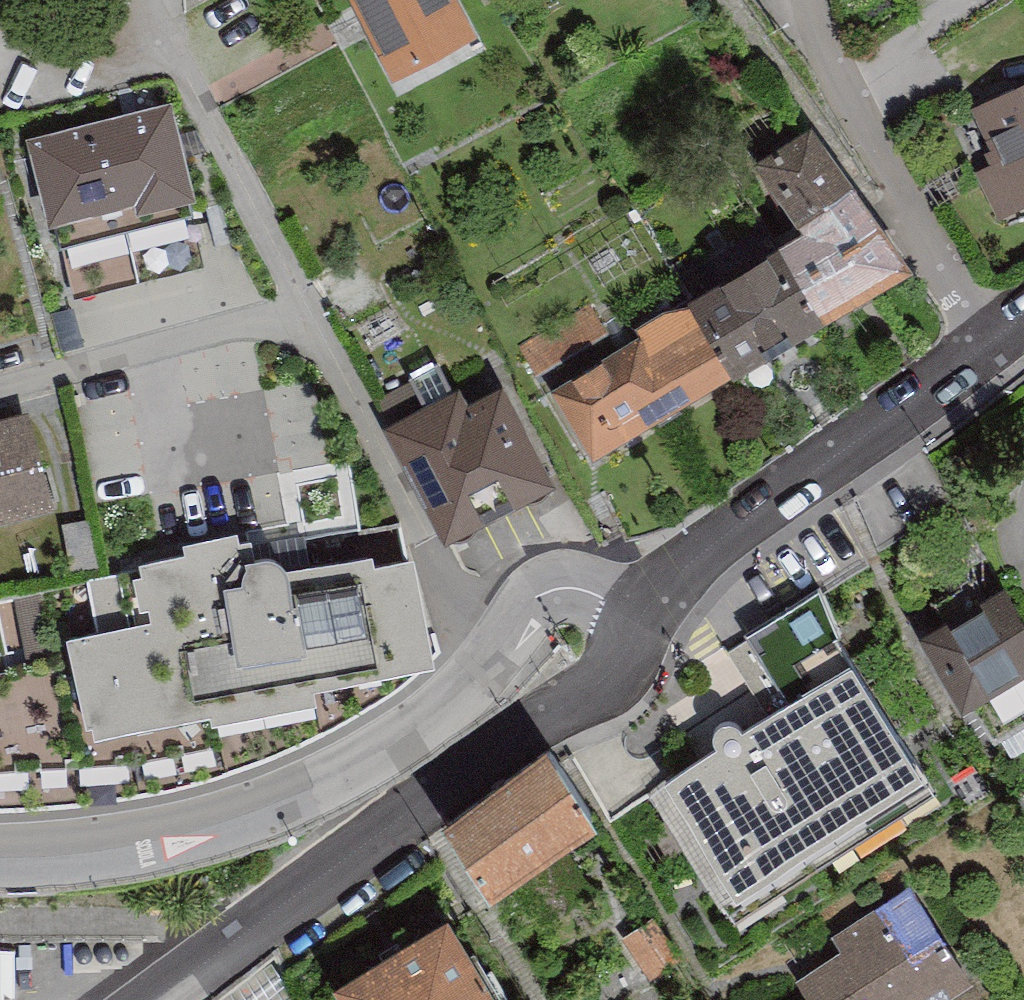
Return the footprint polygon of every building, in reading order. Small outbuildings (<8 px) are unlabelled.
[(395,87),(479,44),(456,0),(350,0),(395,87)] [(970,113),(989,155),(981,158),(987,169),(976,174),(999,224),(1023,213),(1023,88),(970,113)] [(170,109),(30,144),(53,234),(136,214),(139,225),(196,211),(170,109)] [(752,172),(796,240),(857,201),(814,133),(752,172)] [(911,285),(857,201),(796,240),(799,245),(779,257),(825,336),(911,285)] [(688,313),(730,386),(734,391),(825,336),(779,257),(688,313)] [(609,337),(590,303),(514,345),(534,380),(609,337)] [(592,469),(730,386),(688,313),(665,320),(637,337),(642,345),(553,399),(592,469)] [(458,399),(384,437),(445,556),(554,500),(501,397),(466,415),(458,399)] [(29,418),(0,427),(0,531),(56,516),(29,418)] [(88,522),(61,528),(72,575),(100,569),(88,522)] [(417,571),(285,584),(284,573),(276,567),(267,564),(252,565),(248,551),(241,554),(235,544),(182,554),(184,563),(138,572),(140,586),(134,588),(138,622),(147,620),(150,632),(63,651),(83,744),(93,743),(94,754),(205,732),(208,739),(318,720),(315,706),(435,680),(417,571)] [(963,693),(989,678),(1002,702),(1023,689),(1023,609),(1004,575),(920,624),(963,693)] [(819,580),(745,627),(786,684),(851,638),(837,617),(839,615),(819,580)] [(735,925),(941,786),(916,749),(923,744),(851,638),(786,684),(743,715),(739,711),(734,707),(725,706),(719,709),(714,714),(712,721),(713,727),(718,733),(661,766),(667,775),(643,791),(735,925)] [(442,797),(491,866),(593,797),(546,724),(442,797)] [(592,882),(561,839),(517,871),(548,913),(592,882)] [(831,929),(841,943),(797,973),(816,999),(897,999),(906,994),(911,999),(928,999),(972,970),(908,877),(831,929)] [(333,966),(354,999),(496,999),(507,993),(449,896),(333,966)] [(684,947),(654,909),(622,934),(651,972),(684,947)]
